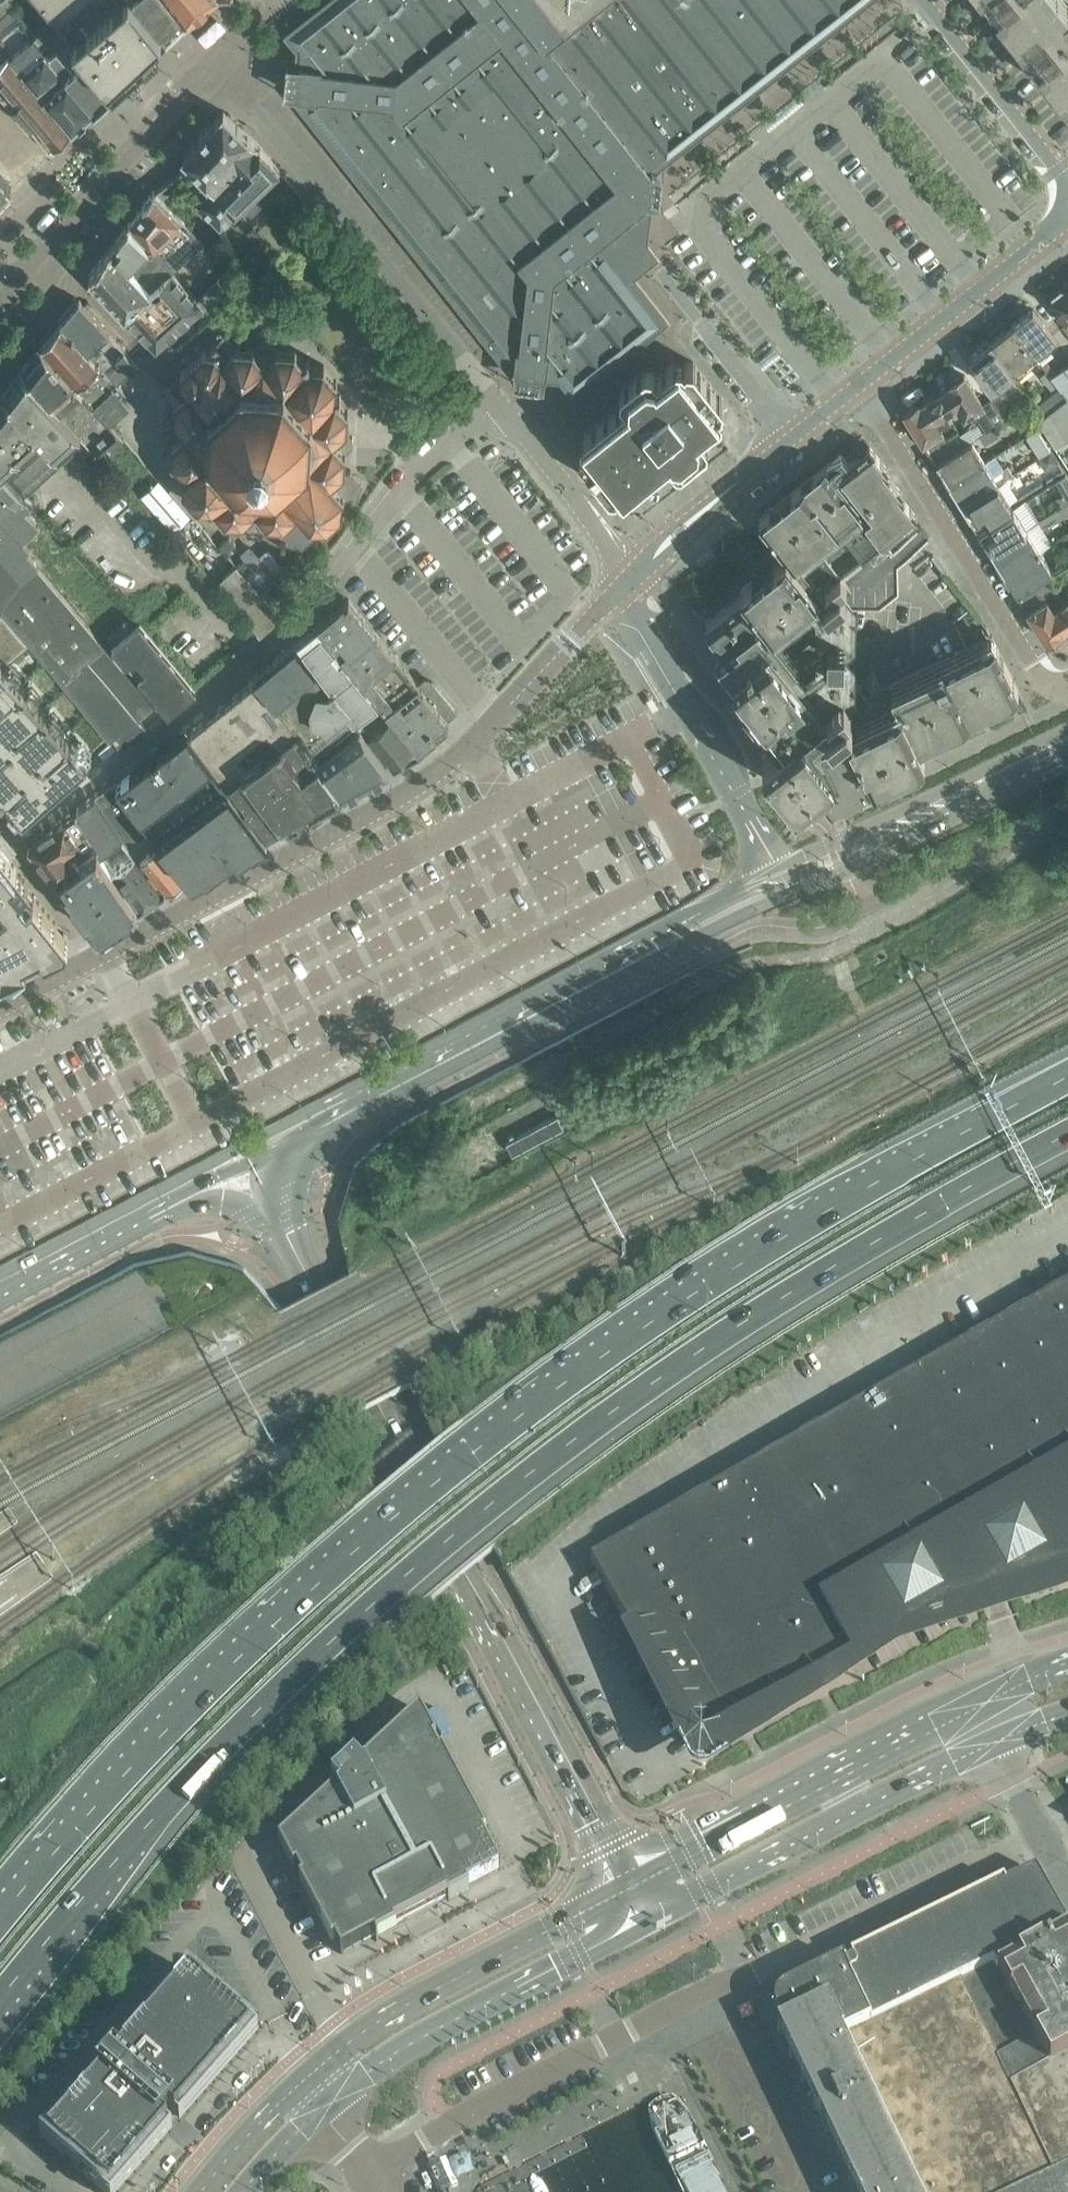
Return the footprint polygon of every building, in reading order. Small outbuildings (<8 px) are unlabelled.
[(12,56),(20,49),(29,61),(45,48),(33,34),(37,30),(11,0),(0,0),(0,42),(9,53),(12,56)] [(166,38),(135,0),(47,0),(56,10),(51,14),(53,17),(113,88),(166,38)] [(166,38),(186,20),(170,0),(135,0),(166,38)] [(199,0),(170,0),(186,20),(203,5),(199,0)] [(331,139),(346,158),(366,183),(368,181),(388,206),(389,205),(409,229),(429,254),(431,252),(450,276),(475,308),(484,320),(478,325),(502,355),(498,358),(508,369),(518,371),(540,373),(552,375),(562,376),(569,384),(570,382),(575,388),(576,389),(603,366),(604,366),(604,365),(656,324),(651,318),(653,316),(659,311),(630,274),(654,255),(643,242),(646,217),(639,207),(645,202),(648,202),(648,201),(647,201),(647,198),(650,198),(655,196),(659,193),(660,188),(660,184),(658,178),(650,174),(650,172),(652,172),(652,170),(651,169),(674,150),(672,148),(721,110),(733,100),(748,88),(802,46),(819,32),(821,34),(863,0),(333,0),(291,33),(301,46),(299,63),(298,65),(299,65),(298,71),(295,71),(292,73),(290,75),(289,78),(289,80),(290,82),(290,83),(292,85),(296,87),(296,93),(295,93),(295,95),(295,101),(303,112),(304,113),(304,112),(307,110),(331,139)] [(1032,52),(1067,23),(1067,4),(1065,0),(991,0),(1032,52)] [(95,107),(113,88),(53,17),(37,30),(33,34),(45,48),(95,107)] [(1032,52),(1067,97),(1067,23),(1032,52)] [(12,56),(22,67),(73,128),(95,107),(45,48),(29,61),(20,49),(12,56)] [(73,128),(22,67),(12,56),(9,53),(0,60),(0,97),(49,150),(73,128)] [(49,150),(0,97),(0,172),(12,186),(49,150)] [(199,136),(182,155),(189,162),(190,163),(211,185),(196,199),(213,216),(218,221),(221,224),(240,205),(248,214),(261,202),(253,193),(253,192),(278,169),(278,168),(279,168),(223,110),(208,127),(199,136)] [(12,186),(0,172),(0,198),(12,186)] [(204,241),(154,190),(128,223),(171,269),(173,271),(192,252),(197,247),(204,241)] [(161,259),(154,251),(128,223),(111,245),(151,288),(171,269),(166,264),(161,259)] [(151,288),(111,245),(101,258),(89,274),(126,313),(125,313),(157,347),(203,305),(171,269),(151,288)] [(220,267),(202,248),(200,250),(197,247),(192,252),(195,255),(177,273),(195,291),(220,267)] [(221,312),(227,286),(219,278),(218,279),(210,287),(198,298),(204,304),(203,305),(215,317),(221,312)] [(1063,284),(1057,289),(1055,287),(1046,294),(1048,296),(1046,298),(1066,324),(1067,322),(1067,291),(1063,284)] [(61,320),(60,321),(88,351),(100,363),(118,383),(132,370),(140,363),(84,303),(79,299),(78,300),(61,320)] [(1011,324),(1034,354),(1038,359),(1052,349),(1048,343),(1055,337),(1032,308),(1011,324)] [(60,320),(40,344),(76,384),(100,363),(88,351),(60,321),(60,320)] [(1034,354),(1011,324),(990,341),(1017,375),(1031,365),(1038,359),(1034,354)] [(245,521),(249,527),(259,528),(260,527),(269,538),(303,545),(317,532),(316,526),(327,525),(342,512),(344,494),(357,495),(363,482),(351,469),(345,470),(346,451),(346,450),(352,446),(352,435),(347,429),(348,429),(349,409),(339,399),(341,396),(340,394),(336,394),(337,379),(324,364),(309,363),(309,360),(307,358),(305,360),(295,349),(276,348),(271,342),(259,341),(253,347),(233,345),(229,340),(222,333),(212,343),(213,345),(211,346),(212,348),(204,348),(192,359),(180,368),(181,377),(179,375),(180,374),(179,373),(162,386),(163,388),(165,387),(171,396),(176,401),(175,420),(176,421),(170,426),(169,435),(175,442),(174,443),(173,461),(183,471),(180,474),(181,475),(184,476),(184,490),(196,504),(211,505),(211,509),(213,510),(215,508),(224,520),(244,522),(245,521)] [(979,349),(969,357),(994,389),(1003,386),(1017,375),(990,341),(988,342),(987,340),(977,347),(979,349)] [(40,344),(22,368),(81,433),(102,456),(122,437),(94,405),(76,384),(40,344)] [(626,486),(629,489),(637,483),(636,483),(665,460),(666,460),(670,457),(675,464),(681,465),(704,446),(705,435),(702,432),(702,431),(706,428),(705,427),(716,418),(717,419),(719,418),(715,414),(716,411),(723,405),(723,399),(693,361),(687,360),(684,362),(682,360),(676,359),(673,361),(666,367),(657,374),(652,367),(645,367),(629,380),(620,387),(620,393),(626,400),(585,433),(581,435),(580,440),(583,443),(580,446),(579,452),(609,490),(615,490),(621,486),(626,486)] [(100,363),(76,384),(94,405),(112,389),(118,383),(100,363)] [(1067,397),(1067,398),(1067,363),(1051,376),(1057,384),(1067,397)] [(0,396),(0,474),(22,497),(74,450),(69,444),(80,433),(81,433),(22,368),(21,368),(0,396)] [(1040,375),(1051,389),(1057,384),(1051,376),(1046,370),(1040,375)] [(940,392),(936,394),(946,410),(957,403),(964,414),(966,413),(972,421),(977,417),(985,430),(1003,419),(990,398),(982,403),(964,374),(950,382),(951,384),(948,386),(947,386),(946,386),(945,385),(944,385),(944,386),(943,386),(942,386),(941,387),(940,388),(940,389),(940,390),(940,391),(940,392)] [(1046,411),(1064,398),(1057,389),(1039,402),(1046,411)] [(128,407),(114,391),(98,405),(112,422),(128,407)] [(1006,392),(992,401),(1003,418),(1017,409),(1006,392)] [(928,448),(936,461),(965,443),(957,430),(946,437),(941,429),(939,425),(950,418),(950,419),(951,418),(946,410),(936,394),(932,397),(930,394),(921,400),(923,402),(919,404),(918,403),(905,411),(928,448)] [(1067,397),(1045,413),(1037,419),(1040,425),(1053,445),(1067,436),(1067,398),(1067,397)] [(1034,399),(1027,403),(1037,419),(1045,413),(1034,399)] [(985,445),(999,436),(993,427),(979,436),(985,445)] [(946,468),(943,473),(949,482),(984,460),(971,440),(965,443),(936,461),(938,465),(939,465),(938,463),(941,461),(946,468)] [(825,465),(759,518),(785,551),(741,586),(744,591),(706,621),(723,643),(715,649),(749,692),(743,697),(777,740),(762,752),(798,797),(813,785),(822,797),(1023,700),(995,641),(992,635),(866,695),(857,684),(849,683),(820,706),(788,665),(794,661),(774,637),(811,607),(817,614),(851,587),(842,575),(884,541),(892,551),(893,550),(885,541),(890,537),(906,557),(900,562),(900,563),(931,538),(914,517),(917,515),(900,494),(903,492),(886,470),(888,468),(869,445),(848,462),(842,454),(826,466),(825,465)] [(1039,457),(1045,468),(1056,462),(1050,451),(1039,457)] [(997,482),(984,460),(949,482),(955,492),(960,492),(966,501),(997,482)] [(22,542),(39,527),(24,511),(30,506),(22,497),(0,474),(0,518),(22,542)] [(1067,500),(1067,479),(1065,474),(1056,480),(1067,500)] [(170,526),(187,511),(159,480),(143,495),(170,526)] [(1011,503),(997,482),(966,501),(967,503),(965,507),(969,514),(974,513),(978,521),(975,523),(974,521),(973,521),(976,525),(1011,503)] [(994,546),(994,547),(1026,527),(1013,507),(978,528),(980,532),(981,532),(980,530),(983,528),(987,535),(985,540),(989,546),(994,546)] [(1058,521),(1052,511),(1037,521),(1043,530),(1058,521)] [(8,554),(22,542),(0,518),(0,544),(8,554)] [(1000,557),(998,561),(1004,571),(1039,549),(1026,527),(994,547),(1000,557)] [(1053,571),(1039,549),(1004,571),(1010,581),(1015,581),(1020,589),(1016,591),(1018,593),(1035,582),(1047,575),(1053,571)] [(2,608),(64,679),(88,660),(139,719),(150,709),(156,704),(36,567),(21,580),(0,556),(0,609),(2,608)] [(305,564),(311,559),(308,556),(302,561),(305,564)] [(1053,571),(1047,575),(1053,585),(1064,578),(1067,584),(1067,561),(1053,571)] [(216,583),(260,632),(280,614),(236,566),(216,583)] [(1047,575),(1035,582),(1018,593),(1024,603),(1042,592),(1053,585),(1047,575)] [(1042,592),(1024,603),(1047,640),(1061,631),(1060,630),(1067,625),(1067,609),(1065,604),(1054,611),(1042,592)] [(423,688),(349,598),(317,625),(419,749),(423,745),(425,747),(448,728),(443,722),(448,718),(457,711),(432,681),(423,688)] [(22,813),(88,756),(7,663),(29,643),(1,613),(0,613),(0,788),(22,813)] [(172,708),(193,691),(196,688),(192,684),(138,623),(115,644),(163,698),(172,708)] [(323,674),(349,709),(371,692),(343,658),(342,659),(315,625),(296,640),(323,674)] [(351,715),(295,641),(254,676),(255,678),(309,746),(351,715)] [(88,660),(64,679),(112,737),(120,747),(146,728),(139,719),(88,660)] [(325,802),(324,801),(343,790),(309,746),(255,678),(189,731),(266,834),(286,823),(287,824),(325,802)] [(394,764),(419,750),(418,749),(390,716),(369,733),(394,764)] [(358,727),(317,756),(343,790),(374,774),(388,767),(358,727)] [(188,730),(117,783),(146,819),(166,844),(192,876),(195,874),(195,873),(215,858),(217,861),(224,855),(226,857),(229,854),(230,855),(239,849),(238,847),(249,839),(252,843),(262,836),(264,837),(267,835),(266,834),(189,731),(188,730)] [(115,781),(93,796),(106,812),(123,834),(146,819),(117,783),(115,781)] [(93,796),(73,810),(99,846),(103,851),(125,837),(123,834),(106,812),(93,796)] [(29,845),(56,878),(99,846),(73,810),(30,838),(29,845)] [(166,844),(146,819),(123,834),(125,837),(165,889),(171,886),(175,886),(188,879),(185,873),(163,846),(166,844)] [(139,907),(165,889),(125,837),(103,851),(139,907)] [(103,851),(99,846),(56,878),(99,934),(139,907),(103,851)] [(24,964),(27,963),(26,962),(28,962),(45,953),(60,946),(64,944),(64,945),(67,943),(68,937),(66,935),(44,908),(26,886),(28,884),(15,868),(16,868),(0,848),(0,975),(24,964)] [(723,1067),(726,1072),(735,1067),(733,1062),(723,1067)] [(499,1134),(509,1155),(565,1127),(555,1105),(499,1134)] [(920,1372),(985,1513),(1067,1466),(1067,1287),(920,1372)] [(949,1535),(954,1531),(889,1390),(867,1401),(591,1561),(701,1752),(854,1664),(822,1607),(949,1535)] [(1067,1529),(1065,1531),(1064,1533),(1062,1536),(1061,1538),(1060,1541),(1059,1544),(1059,1552),(1060,1560),(1064,1567),(1067,1572),(1067,1528),(1067,1529)] [(338,1786),(290,1831),(278,1842),(289,1863),(293,1870),(296,1869),(302,1879),(299,1881),(332,1943),(335,1942),(341,1954),(374,1936),(376,1939),(396,1928),(395,1925),(403,1921),(416,1914),(420,1916),(424,1916),(425,1913),(425,1909),(438,1903),(447,1898),(449,1901),(469,1890),(467,1887),(501,1869),(483,1836),(486,1835),(442,1752),(439,1753),(433,1743),(436,1741),(424,1717),(420,1710),(360,1765),(355,1759),(332,1780),(338,1786)] [(775,2005),(775,2009),(776,2013),(783,2026),(777,2029),(778,2031),(778,2033),(778,2032),(779,2033),(790,2056),(789,2056),(790,2057),(791,2058),(801,2080),(802,2081),(801,2081),(802,2082),(813,2105),(813,2106),(814,2107),(815,2109),(819,2118),(825,2130),(825,2131),(825,2132),(826,2131),(826,2132),(827,2131),(838,2154),(837,2155),(837,2156),(838,2156),(838,2157),(839,2156),(850,2179),(849,2180),(849,2181),(850,2181),(851,2181),(856,2191),(1016,2191),(1067,2167),(1067,1932),(1067,1931),(1067,1929),(1035,1871),(1033,1872),(1014,1882),(1005,1886),(1003,1882),(850,1959),(852,1963),(849,1964),(845,1966),(844,1963),(843,1962),(790,1988),(783,1992),(780,1994),(777,1997),(776,2001),(775,2005)] [(101,2191),(118,2191),(172,2129),(162,2120),(169,2112),(179,2121),(258,2031),(188,1969),(40,2138),(101,2191)] [(473,2191),(593,2191),(703,2137),(682,2095),(660,2093),(658,2093),(482,2181),(474,2188),(473,2191)] [(445,2157),(426,2165),(441,2191),(454,2191),(452,2188),(459,2184),(445,2157)] [(1016,2191),(1067,2191),(1067,2167),(1016,2191)]
